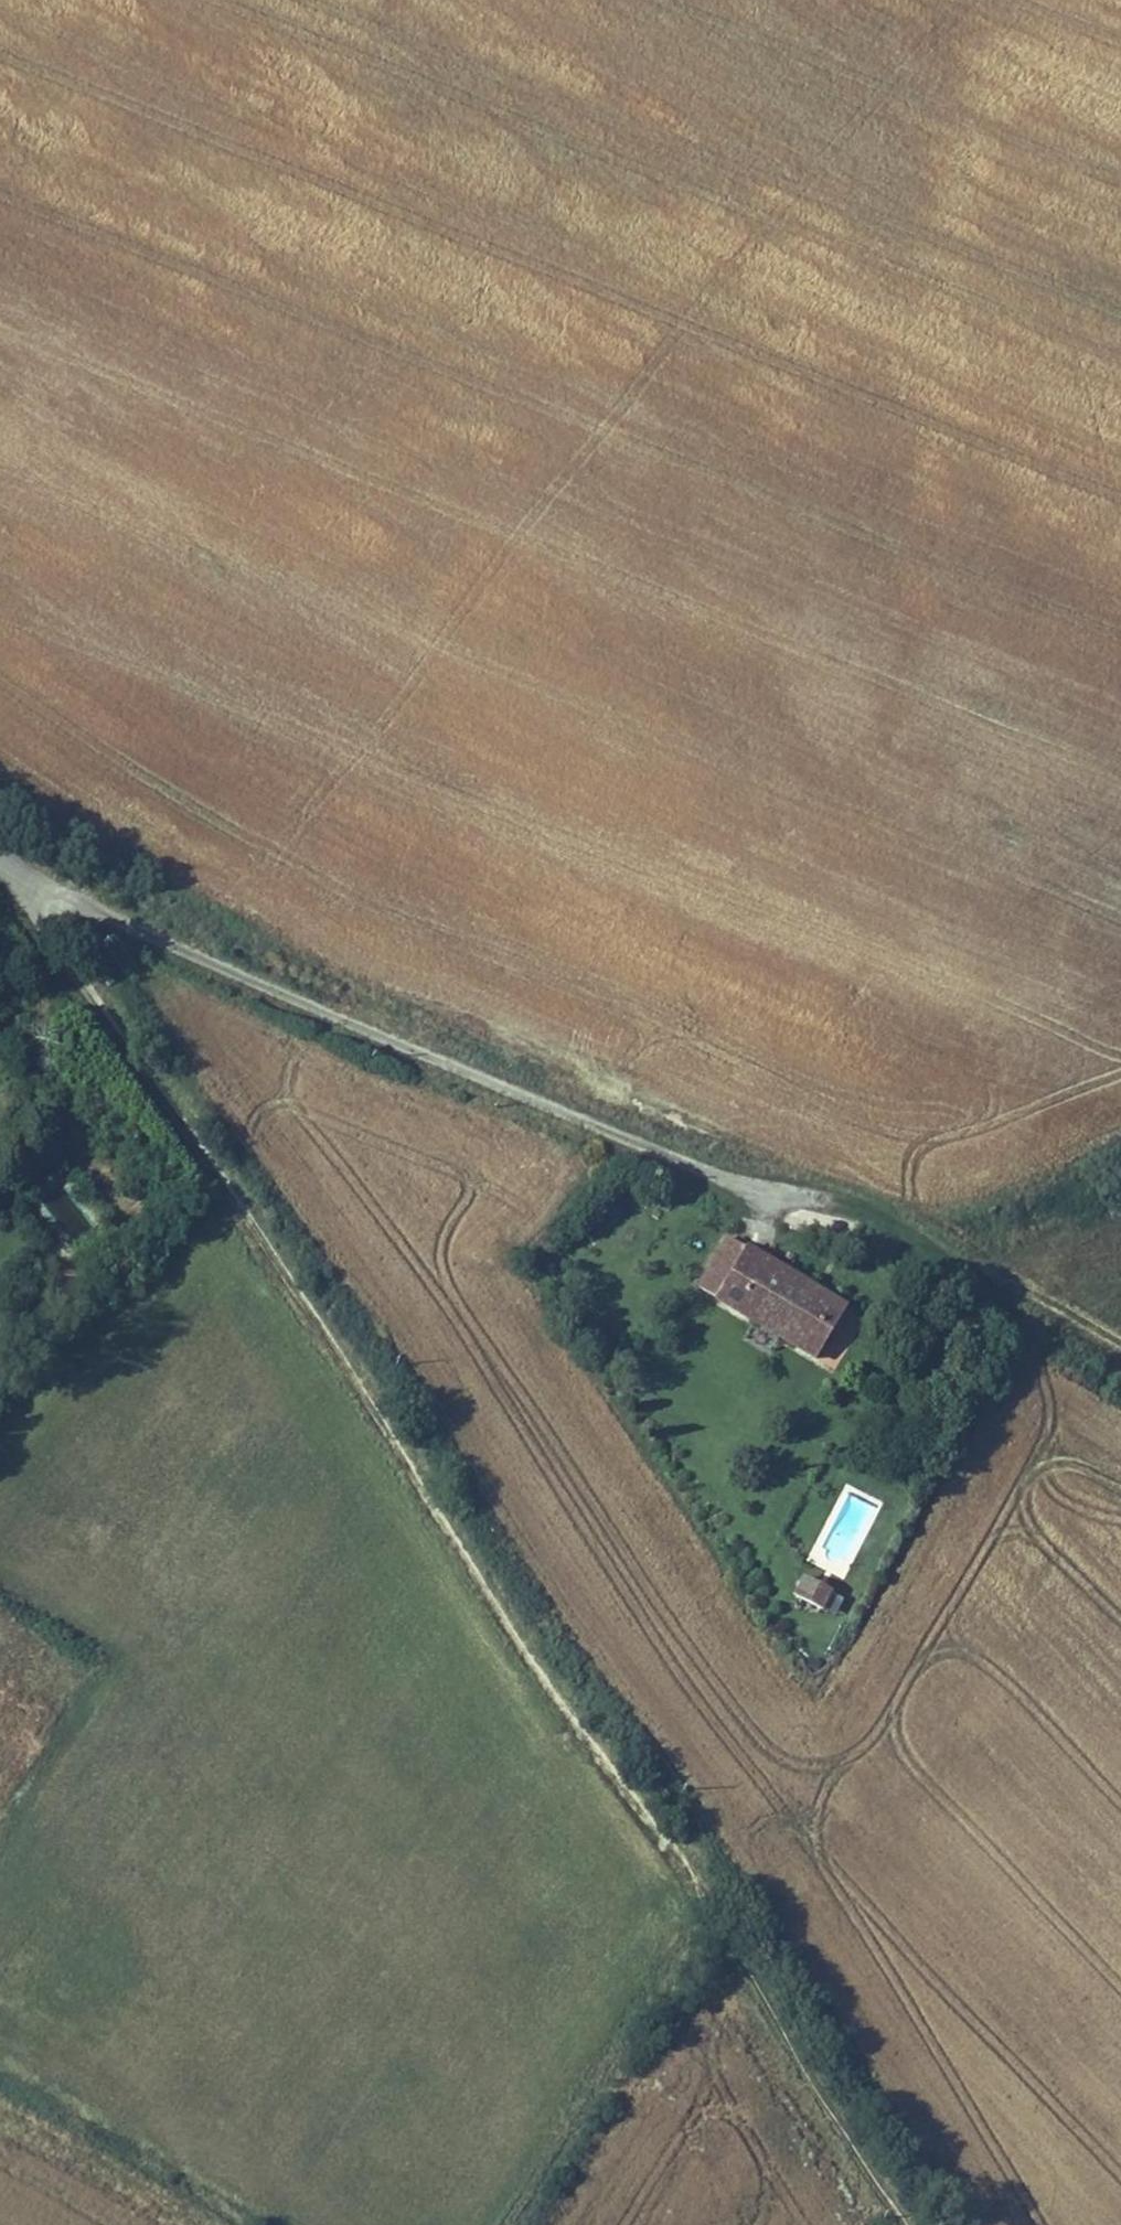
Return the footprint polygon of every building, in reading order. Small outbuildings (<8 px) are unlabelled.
[(698,1283),(715,1293),(743,1245),(725,1235),(698,1283)] [(743,1245),(715,1293),(713,1297),(752,1320),(745,1332),(771,1347),(778,1335),(815,1356),(849,1298),(746,1240),(743,1245)] [(823,1607),(834,1586),(803,1571),(793,1591),(823,1607)]
